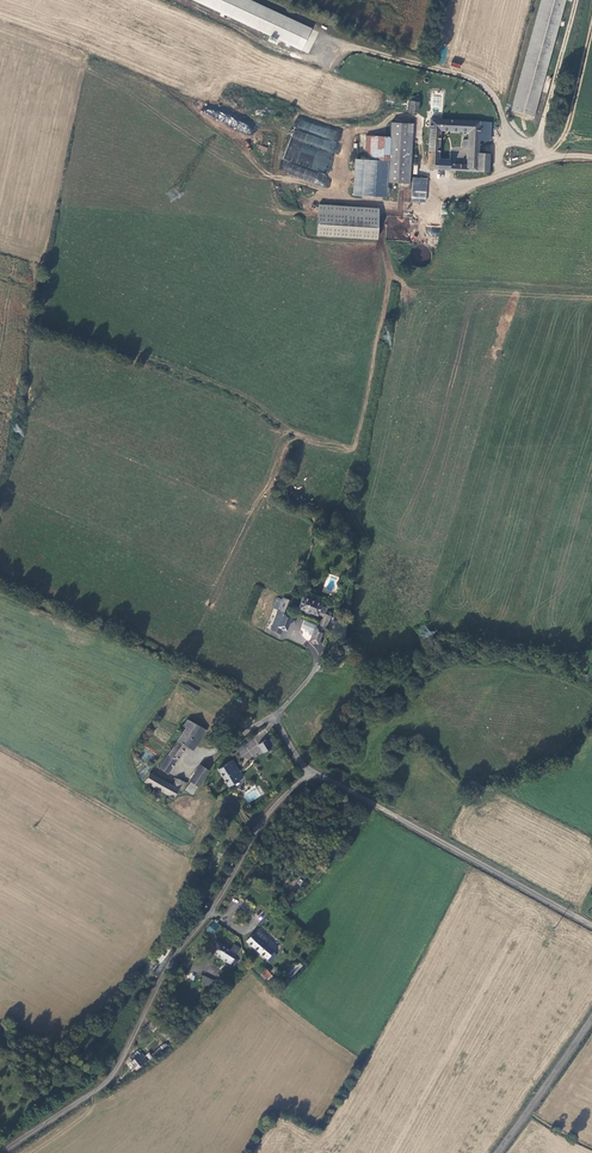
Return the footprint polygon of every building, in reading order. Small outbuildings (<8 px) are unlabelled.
[(513,108),(535,114),(567,0),(544,0),(513,108)] [(418,100),(418,98),(415,98),(414,99),(413,99),(411,109),(419,110),(421,100),(418,100)] [(458,161),(456,168),(490,169),(490,165),(491,151),(479,150),(481,137),(482,119),(433,116),(430,150),(430,167),(451,168),(451,158),(445,157),(445,150),(441,150),(441,128),(469,129),(469,137),(465,137),(464,144),(469,144),(469,150),(469,161),(460,161),(458,161)] [(282,165),(282,171),(327,187),(328,187),(330,182),(330,178),(326,177),(333,158),(333,156),(336,149),(336,147),(337,145),(337,140),(339,140),(339,138),(341,133),(303,119),(298,119),(283,159),(283,162),(282,165)] [(390,157),(389,179),(406,180),(410,121),(392,119),(391,135),(390,157)] [(493,120),(482,119),(481,137),(491,138),(493,120)] [(367,156),(390,157),(391,135),(367,133),(367,156)] [(428,176),(414,175),(411,199),(426,200),(428,176)] [(379,204),(319,199),(316,229),(376,235),(379,204)] [(327,611),(321,621),(324,622),(326,623),(331,611),(328,609),(330,604),(323,600),(323,599),(305,591),(302,599),(301,602),(319,609),(320,608),(327,611)] [(287,606),(291,594),(285,592),(280,605),(286,607),(287,606)] [(280,605),(275,619),(272,625),(283,629),(285,623),(289,625),(295,609),(287,606),(286,607),(280,605)] [(322,626),(324,622),(321,621),(318,620),(312,634),(320,638),(324,628),(322,626)] [(198,685),(185,677),(182,682),(195,689),(198,685)] [(189,740),(202,721),(190,713),(185,720),(187,721),(179,735),(180,735),(161,763),(168,768),(187,740),(188,741),(189,740)] [(195,744),(208,724),(202,721),(189,740),(195,744)] [(266,732),(258,737),(264,745),(271,739),(266,732)] [(220,765),(232,780),(245,770),(234,755),(220,765)] [(203,759),(192,776),(193,776),(200,781),(201,781),(212,765),(203,759)] [(174,780),(151,768),(146,776),(175,792),(179,783),(184,785),(188,777),(184,775),(183,776),(178,773),(174,780)] [(193,776),(187,785),(194,789),(200,781),(193,776)] [(248,804),(264,793),(259,785),(243,796),(248,804)] [(214,920),(209,926),(213,930),(218,924),(214,920)] [(278,947),(282,942),(262,925),(258,929),(257,929),(251,936),(271,954),(270,955),(273,958),(280,950),(278,947)] [(216,949),(236,962),(241,956),(237,954),(240,950),(234,946),(221,937),(219,936),(215,941),(219,944),(216,949)] [(237,940),(234,946),(240,950),(243,944),(237,940)] [(159,953),(154,958),(159,963),(164,957),(159,953)] [(301,962),(297,959),(288,969),(292,972),(301,962)] [(305,961),(303,960),(301,962),(292,972),(294,974),(305,961)] [(275,971),(269,964),(264,969),(270,975),(275,971)] [(219,976),(210,971),(206,978),(215,982),(219,976)] [(140,1063),(150,1055),(144,1047),(140,1051),(138,1048),(133,1052),(135,1055),(134,1056),(140,1063)]
